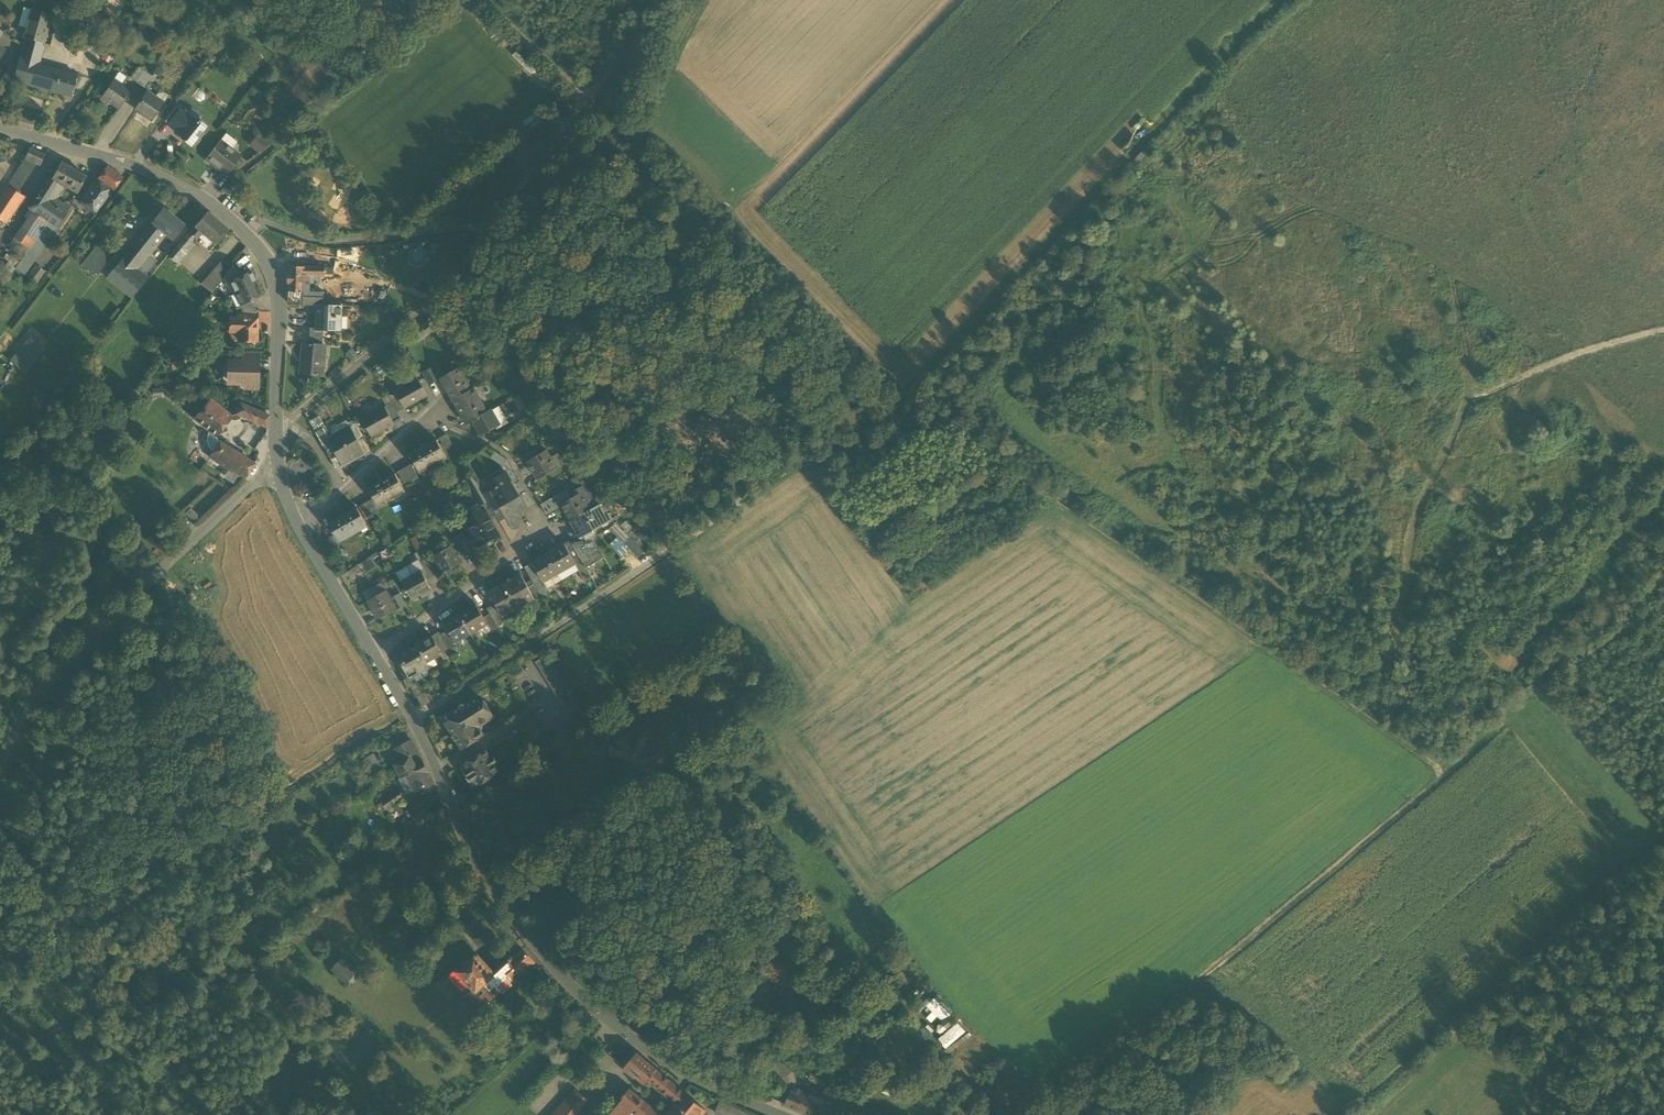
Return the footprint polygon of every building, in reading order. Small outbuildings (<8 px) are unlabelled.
[(27,28),(32,10),(24,7),(18,26),(27,28)] [(24,38),(42,43),(51,15),(32,10),(27,28),(24,38)] [(13,80),(71,96),(76,75),(38,64),(32,63),(38,42),(25,39),(20,59),(19,59),(13,80)] [(44,44),(38,42),(32,63),(38,64),(44,44)] [(106,49),(101,59),(108,63),(113,53),(106,49)] [(258,50),(248,55),(252,64),(262,59),(258,50)] [(526,61),(517,52),(513,55),(522,65),(526,61)] [(536,70),(526,61),(522,65),(532,74),(536,70)] [(136,82),(144,71),(138,67),(130,78),(136,82)] [(156,79),(150,75),(144,71),(136,82),(142,86),(148,90),(156,79)] [(119,72),(113,80),(121,85),(126,77),(119,72)] [(102,96),(119,108),(130,92),(121,85),(113,80),(102,96)] [(154,98),(163,104),(168,96),(159,90),(154,98)] [(135,108),(152,120),(163,104),(154,98),(146,92),(135,108)] [(549,109),(553,113),(561,106),(557,102),(549,109)] [(174,129),(174,128),(175,127),(169,123),(179,110),(185,115),(186,114),(186,113),(177,106),(164,121),(174,129)] [(191,107),(186,113),(186,114),(196,122),(196,121),(197,122),(200,119),(202,116),(191,107)] [(179,110),(169,123),(175,127),(174,128),(178,131),(177,132),(182,137),(181,138),(191,146),(196,139),(198,141),(209,127),(200,119),(197,122),(196,121),(196,122),(186,114),(185,115),(179,110)] [(512,132),(519,140),(529,131),(522,123),(512,132)] [(225,133),(219,140),(231,150),(237,142),(225,133)] [(259,152),(270,144),(258,134),(250,145),(259,152)] [(217,169),(226,176),(240,157),(231,150),(219,140),(206,158),(218,167),(217,169)] [(26,158),(7,185),(0,196),(0,220),(2,221),(6,224),(24,196),(16,191),(35,162),(40,165),(45,155),(30,148),(26,158)] [(8,164),(0,159),(0,177),(8,164)] [(73,190),(77,193),(86,176),(61,162),(52,178),(64,185),(73,190)] [(98,179),(113,191),(122,178),(107,166),(98,179)] [(50,177),(30,207),(49,220),(37,238),(45,243),(56,226),(57,226),(67,213),(66,213),(71,206),(65,202),(64,203),(60,209),(50,202),(51,199),(49,198),(56,187),(61,190),(64,185),(52,178),(50,177)] [(81,203),(94,213),(110,191),(96,181),(81,203)] [(56,198),(61,190),(56,187),(49,198),(51,199),(50,202),(60,209),(64,203),(56,198)] [(106,216),(117,224),(128,209),(118,201),(106,216)] [(49,220),(30,207),(24,216),(26,218),(8,246),(24,257),(37,238),(49,220)] [(166,233),(173,238),(183,225),(163,209),(152,222),(166,233)] [(207,212),(194,226),(215,244),(228,230),(207,212)] [(152,222),(124,258),(140,271),(142,268),(145,270),(152,262),(147,257),(148,255),(166,233),(152,222)] [(215,244),(194,226),(188,233),(195,239),(197,241),(209,252),(215,244)] [(184,252),(195,239),(188,233),(168,256),(177,264),(186,253),(184,252)] [(45,243),(37,238),(24,257),(12,273),(22,279),(47,245),(45,243)] [(184,252),(186,253),(197,241),(195,239),(184,252)] [(440,244),(433,243),(431,254),(438,255),(440,244)] [(89,264),(100,250),(96,246),(81,265),(95,276),(98,271),(89,264)] [(100,250),(89,264),(98,271),(109,257),(100,250)] [(156,261),(148,255),(147,257),(152,262),(145,270),(142,268),(140,271),(144,274),(156,261)] [(12,257),(6,264),(7,265),(5,267),(11,272),(19,262),(12,257)] [(140,271),(124,258),(112,272),(136,291),(147,277),(144,274),(140,271)] [(202,284),(212,293),(218,284),(224,277),(230,268),(222,260),(202,284)] [(46,271),(36,264),(28,275),(38,282),(46,271)] [(224,277),(226,283),(230,281),(229,281),(239,276),(233,264),(230,268),(224,277)] [(290,266),(289,282),(304,282),(304,283),(305,283),(310,283),(310,275),(314,275),(314,267),(305,267),(290,266)] [(444,269),(428,290),(432,293),(449,271),(446,269),(444,269)] [(241,304),(241,305),(251,300),(262,295),(259,287),(258,288),(255,284),(257,283),(256,283),(256,282),(255,282),(253,278),(254,278),(250,271),(239,276),(229,281),(230,281),(235,293),(241,304)] [(136,291),(112,272),(107,279),(131,298),(136,291)] [(310,275),(310,283),(321,283),(321,275),(314,275),(310,275)] [(305,292),(305,283),(304,283),(304,282),(289,282),(289,291),(289,304),(304,304),(305,292)] [(317,304),(322,305),(323,292),(310,292),(305,292),(304,304),(317,304)] [(236,307),(239,305),(241,304),(235,293),(230,296),(236,307)] [(239,305),(242,312),(237,312),(237,318),(257,319),(257,312),(251,300),(241,305),(241,304),(239,305)] [(324,329),(337,330),(338,317),(341,317),(342,305),(322,305),(317,304),(316,329),(324,329)] [(239,340),(256,341),(256,331),(255,330),(256,322),(257,322),(257,319),(237,318),(230,318),(230,322),(228,323),(227,326),(230,328),(230,331),(239,331),(239,340)] [(411,335),(416,342),(431,330),(425,323),(411,335)] [(311,329),(310,336),(323,337),(324,329),(316,329),(311,328),(311,329)] [(31,336),(28,340),(35,346),(38,342),(31,336)] [(38,348),(35,346),(28,340),(14,357),(24,365),(38,348)] [(46,348),(38,342),(35,346),(38,348),(24,365),(14,357),(10,361),(25,374),(46,348)] [(304,374),(323,375),(325,358),(321,358),(322,344),(313,344),(310,343),(303,343),(302,358),(305,358),(304,374)] [(380,361),(384,368),(401,354),(396,347),(380,361)] [(352,361),(359,356),(352,348),(346,354),(352,361)] [(256,363),(258,363),(259,353),(246,352),(246,362),(256,362),(256,363)] [(459,366),(460,367),(469,362),(462,356),(452,361),(451,362),(450,364),(451,366),(453,369),(459,366)] [(173,365),(179,366),(180,358),(174,357),(174,359),(169,359),(169,363),(173,363),(173,365)] [(245,389),(255,389),(256,363),(256,362),(246,362),(230,362),(230,382),(245,382),(245,389)] [(440,376),(453,399),(472,389),(460,367),(459,366),(453,369),(440,376)] [(425,372),(431,383),(439,379),(432,368),(425,372)] [(394,391),(404,410),(428,397),(418,378),(394,391)] [(467,424),(473,420),(488,412),(474,387),(472,389),(453,399),(467,424)] [(394,391),(388,395),(392,402),(398,413),(404,410),(394,391)] [(194,419),(209,431),(216,436),(232,417),(229,414),(210,399),(194,419)] [(398,413),(392,402),(384,406),(394,424),(402,420),(398,413)] [(240,403),(237,410),(236,414),(266,426),(267,415),(265,414),(266,412),(259,409),(259,411),(240,403)] [(362,419),(372,437),(394,424),(384,406),(362,419)] [(499,406),(492,410),(500,424),(496,427),(497,429),(508,423),(499,406)] [(492,410),(488,412),(473,420),(481,435),(496,427),(500,424),(492,410)] [(310,421),(313,427),(323,422),(320,416),(310,421)] [(334,436),(351,426),(356,423),(354,419),(348,422),(347,420),(337,426),(338,427),(332,430),(331,431),(334,436)] [(697,435),(708,425),(702,419),(691,429),(697,435)] [(317,434),(324,430),(322,427),(325,425),(323,422),(313,427),(317,434)] [(329,438),(334,436),(331,431),(332,430),(328,423),(325,425),(322,427),(324,430),(329,438)] [(363,436),(356,423),(351,426),(358,439),(363,436)] [(335,450),(343,465),(366,452),(358,439),(351,426),(334,436),(329,438),(335,450)] [(317,434),(329,454),(335,450),(329,438),(324,430),(317,434)] [(209,448),(213,451),(219,442),(216,436),(209,431),(207,436),(207,440),(207,444),(209,448)] [(441,439),(447,449),(454,445),(448,435),(441,439)] [(438,440),(424,448),(433,464),(447,456),(438,440)] [(254,464),(219,442),(213,451),(209,457),(228,469),(238,475),(244,479),(254,464)] [(420,471),(433,464),(424,448),(410,455),(420,471)] [(329,454),(336,469),(343,465),(335,450),(329,454)] [(490,457),(504,466),(508,459),(494,450),(490,457)] [(529,460),(539,479),(558,468),(552,457),(547,450),(529,460)] [(559,453),(552,457),(558,468),(565,464),(559,453)] [(412,464),(406,468),(413,482),(420,478),(412,464)] [(407,485),(413,482),(406,468),(399,472),(407,485)] [(499,505),(500,507),(502,506),(519,496),(511,482),(512,481),(507,472),(487,483),(491,489),(499,505)] [(395,474),(382,481),(391,498),(405,490),(395,474)] [(481,505),(483,504),(489,501),(484,493),(474,475),(465,480),(471,489),(472,489),(481,505)] [(379,505),(391,498),(382,481),(369,488),(379,505)] [(569,515),(572,520),(590,509),(599,505),(599,504),(593,497),(596,495),(589,483),(576,490),(578,494),(572,497),(572,498),(562,504),(563,505),(568,516),(569,515)] [(489,501),(493,508),(499,505),(491,489),(484,493),(489,501)] [(549,499),(553,506),(561,502),(562,504),(572,498),(572,497),(567,489),(549,499)] [(553,506),(549,499),(541,503),(547,514),(563,505),(562,504),(561,502),(553,506)] [(373,500),(365,505),(371,515),(379,511),(373,500)] [(499,505),(493,508),(489,501),(483,504),(486,511),(487,510),(490,516),(495,513),(500,521),(507,516),(502,506),(500,507),(499,505)] [(471,508),(475,517),(483,513),(478,504),(471,508)] [(366,518),(371,515),(365,505),(360,507),(366,518)] [(600,506),(599,505),(590,509),(600,526),(612,519),(600,506)] [(356,508),(341,517),(352,536),(360,531),(359,528),(366,524),(356,508)] [(186,513),(195,523),(200,518),(191,509),(186,513)] [(574,526),(580,537),(595,529),(600,526),(590,509),(572,520),(575,525),(574,526)] [(468,521),(481,543),(490,538),(491,540),(501,535),(490,516),(487,510),(486,511),(483,513),(475,517),(468,521)] [(349,537),(352,536),(341,517),(331,523),(340,539),(348,534),(349,537)] [(610,529),(624,543),(630,536),(631,535),(629,533),(628,532),(621,525),(617,521),(610,529)] [(625,521),(621,525),(628,532),(632,528),(625,521)] [(601,538),(595,529),(580,537),(578,538),(585,550),(578,553),(586,567),(604,557),(595,541),(601,538)] [(631,535),(630,536),(645,550),(647,553),(651,549),(632,530),(629,533),(631,535)] [(328,539),(334,550),(340,547),(333,536),(328,539)] [(638,557),(645,550),(630,536),(624,543),(638,557)] [(418,552),(423,549),(416,537),(410,539),(418,552)] [(490,538),(481,543),(484,549),(493,543),(491,540),(490,538)] [(571,541),(578,553),(585,550),(578,538),(571,541)] [(459,543),(465,555),(471,552),(464,540),(459,543)] [(578,568),(585,581),(591,577),(586,567),(578,553),(571,541),(565,545),(575,563),(578,568)] [(547,553),(558,572),(575,563),(565,545),(564,544),(547,553)] [(456,574),(453,568),(464,561),(460,555),(458,556),(452,546),(435,555),(444,572),(446,571),(450,578),(456,574)] [(423,549),(418,552),(415,554),(418,561),(420,560),(420,562),(427,558),(423,549)] [(541,575),(544,580),(558,572),(547,553),(533,561),(541,575)] [(370,557),(362,563),(367,572),(376,566),(370,557)] [(427,558),(420,562),(428,575),(435,572),(427,558)] [(397,572),(402,581),(422,571),(425,577),(428,575),(420,562),(420,560),(418,561),(397,572)] [(525,567),(532,580),(538,577),(530,563),(525,567)] [(578,568),(575,563),(558,572),(561,577),(578,568)] [(351,570),(342,576),(345,581),(355,575),(351,570)] [(422,597),(433,591),(430,586),(425,577),(422,571),(402,581),(407,590),(406,590),(407,592),(408,592),(412,599),(420,595),(422,597)] [(425,577),(430,586),(434,584),(430,578),(437,574),(435,572),(428,575),(425,577)] [(561,577),(558,572),(544,580),(547,585),(561,577)] [(522,574),(504,584),(515,604),(516,606),(535,596),(529,586),(522,574)] [(541,575),(538,577),(532,580),(534,583),(541,596),(550,591),(547,585),(544,580),(541,575)] [(365,593),(370,601),(386,591),(381,583),(365,593)] [(536,598),(541,596),(534,583),(529,586),(535,596),(536,598)] [(501,612),(515,604),(504,584),(490,592),(496,603),(501,612)] [(370,601),(380,619),(397,609),(386,591),(370,601)] [(395,596),(401,607),(407,604),(400,593),(395,596)] [(487,608),(490,613),(495,622),(502,619),(502,618),(499,613),(501,612),(496,603),(487,608)] [(499,613),(502,618),(518,609),(516,606),(515,604),(501,612),(499,613)] [(476,605),(460,614),(470,631),(472,635),(487,626),(482,617),(476,605)] [(498,628),(495,622),(490,613),(482,617),(487,626),(491,632),(498,628)] [(461,636),(470,631),(460,614),(444,623),(448,631),(455,642),(463,638),(461,636)] [(448,631),(441,635),(440,634),(432,638),(442,655),(449,651),(457,646),(455,642),(448,631)] [(432,638),(418,646),(427,663),(435,659),(442,655),(432,638)] [(410,647),(399,653),(404,662),(402,663),(409,677),(410,678),(413,677),(429,668),(430,668),(427,663),(418,646),(411,649),(410,647)] [(557,696),(578,731),(590,724),(568,689),(547,655),(535,662),(557,696)] [(427,663),(430,668),(430,669),(438,664),(435,659),(427,663)] [(430,670),(429,668),(413,677),(414,679),(419,680),(422,680),(422,678),(425,679),(425,676),(428,677),(429,674),(428,673),(429,672),(428,670),(430,670)] [(404,680),(408,687),(414,683),(410,678),(409,677),(404,680)] [(408,687),(421,708),(426,704),(421,695),(414,683),(408,687)] [(421,695),(426,704),(431,701),(425,692),(421,695)] [(457,740),(463,749),(484,736),(480,729),(481,725),(494,716),(484,700),(481,703),(477,697),(465,705),(467,708),(462,712),(460,708),(448,715),(447,714),(441,718),(445,724),(446,723),(454,735),(456,733),(459,739),(457,740)] [(594,731),(601,742),(613,735),(606,724),(594,731)] [(394,764),(401,778),(407,775),(417,769),(414,764),(415,763),(411,755),(418,751),(412,740),(398,747),(401,753),(398,756),(400,760),(394,764)] [(473,781),(477,787),(484,782),(498,774),(500,773),(494,764),(497,762),(494,757),(491,758),(485,750),(463,764),(467,770),(465,771),(471,782),(473,781)] [(370,766),(374,773),(383,768),(374,753),(362,760),(367,768),(370,766)] [(417,769),(407,775),(415,790),(416,791),(433,781),(422,760),(415,763),(414,764),(417,769)] [(484,782),(488,788),(501,779),(498,774),(484,782)] [(407,794),(415,790),(407,775),(401,778),(399,779),(407,794)] [(384,803),(387,808),(394,804),(402,798),(398,793),(395,795),(394,793),(391,795),(393,797),(384,803)] [(402,828),(410,839),(415,836),(414,833),(420,829),(434,820),(426,809),(413,818),(406,823),(408,825),(402,828)] [(437,828),(417,844),(425,855),(446,838),(446,839),(446,838),(438,828),(437,828)] [(425,855),(426,855),(447,839),(446,838),(446,839),(446,838),(425,855)] [(426,855),(425,855),(417,844),(412,849),(418,856),(421,860),(426,855)] [(403,875),(413,894),(423,889),(412,870),(403,875)] [(475,956),(460,970),(458,968),(449,976),(463,991),(469,997),(471,995),(472,996),(473,995),(483,1007),(494,997),(494,998),(498,994),(502,990),(504,991),(510,986),(510,983),(513,980),(534,961),(523,949),(513,957),(511,955),(509,955),(507,957),(507,959),(509,961),(493,975),(475,956)] [(337,969),(350,981),(358,971),(355,969),(356,968),(343,957),(340,961),(342,963),(337,969)] [(331,970),(334,972),(337,969),(342,963),(340,961),(331,970)] [(350,981),(337,969),(334,972),(347,984),(350,981)] [(358,971),(350,981),(347,984),(350,986),(362,972),(360,970),(358,971)] [(950,1024),(955,1021),(935,995),(924,1003),(930,1011),(926,1014),(939,1031),(949,1023),(950,1024)] [(845,1017),(848,1022),(870,1009),(867,1004),(845,1017)] [(955,1020),(937,1039),(950,1052),(968,1033),(955,1020)] [(645,1083),(649,1078),(657,1069),(657,1068),(637,1052),(624,1066),(637,1077),(638,1077),(645,1083)] [(768,1070),(780,1081),(791,1070),(779,1059),(768,1070)] [(810,1078),(821,1083),(825,1075),(822,1073),(824,1069),(818,1066),(816,1070),(814,1069),(810,1078)] [(662,1073),(657,1069),(649,1078),(657,1085),(662,1078),(659,1076),(662,1073)] [(671,1081),(662,1073),(659,1076),(662,1078),(657,1085),(663,1090),(671,1081)] [(885,1078),(876,1089),(897,1098),(903,1086),(885,1078)] [(703,1111),(705,1109),(686,1093),(671,1081),(663,1090),(662,1091),(676,1103),(665,1114),(700,1114),(703,1111)] [(810,1100),(821,1105),(826,1094),(819,1090),(820,1087),(817,1086),(816,1089),(813,1088),(811,1093),(808,1099),(810,1100)] [(621,1100),(633,1110),(638,1114),(661,1114),(629,1088),(620,1099),(621,1100)] [(587,1100),(575,1090),(552,1114),(573,1114),(587,1100)] [(805,1090),(802,1096),(808,1099),(811,1093),(805,1090)] [(810,1100),(808,1099),(802,1096),(790,1091),(785,1103),(804,1112),(810,1101),(810,1100)] [(633,1110),(621,1100),(609,1114),(629,1114),(633,1110)] [(720,1101),(715,1112),(721,1114),(752,1114),(720,1101)]
